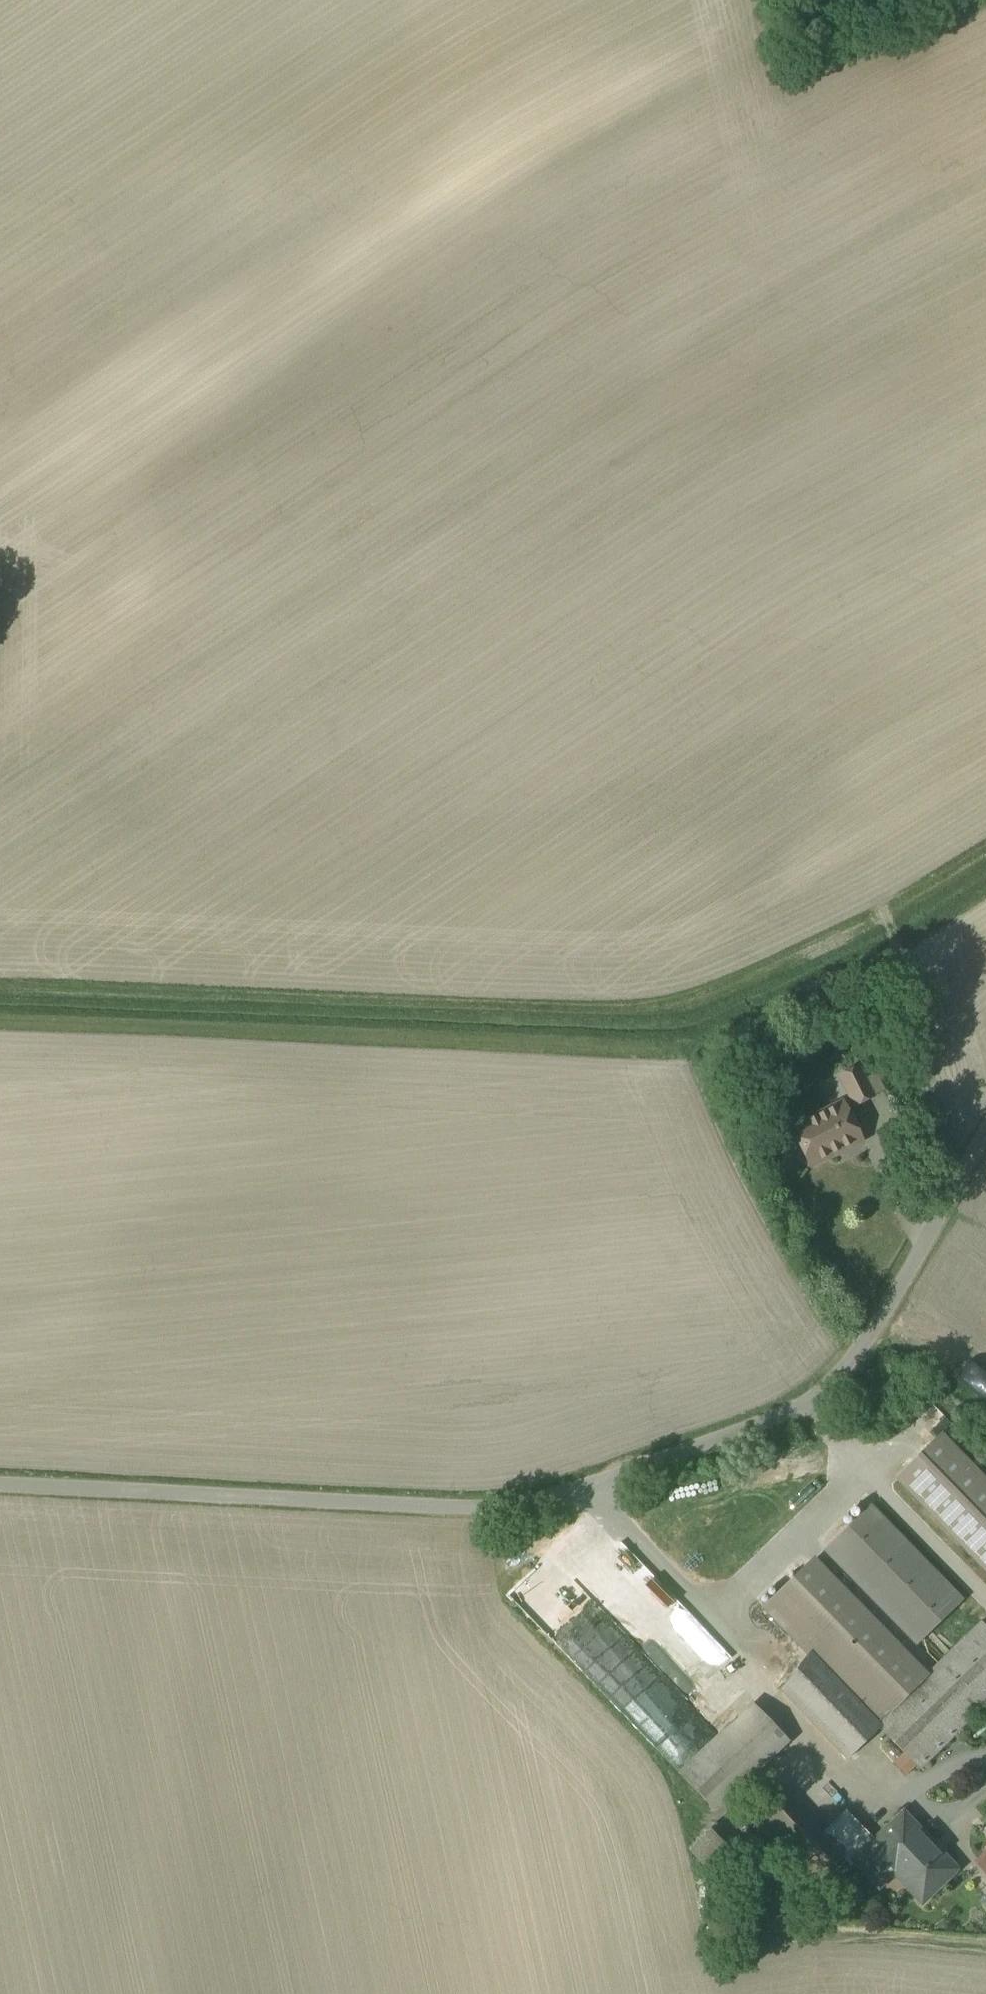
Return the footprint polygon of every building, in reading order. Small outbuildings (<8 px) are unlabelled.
[(859,1068),(841,1077),(856,1105),(873,1096),(884,1091),(875,1074),(865,1079),(859,1068)] [(843,1104),(792,1129),(811,1165),(862,1140),(843,1104)] [(942,1432),(893,1480),(985,1575),(985,1477),(942,1432)] [(873,1504),(823,1553),(913,1646),(963,1598),(873,1504)] [(765,1609),(814,1658),(877,1724),(929,1674),(816,1558),(780,1591),(782,1593),(765,1609)] [(814,1658),(782,1687),(849,1758),(881,1728),(920,1769),(985,1705),(985,1626),(982,1622),(929,1674),(877,1724),(814,1658)] [(776,1731),(748,1703),(675,1774),(716,1815),(746,1786),(733,1773),(776,1731)] [(793,1740),(781,1727),(776,1731),(733,1773),(746,1786),(793,1740)] [(834,1842),(778,1787),(749,1815),(772,1840),(781,1832),(801,1853),(790,1864),(813,1888),(824,1877),(825,1877),(844,1858),(834,1842)] [(956,1870),(929,1841),(929,1842),(904,1817),(905,1815),(904,1814),(855,1861),(879,1886),(897,1869),(909,1882),(906,1885),(922,1902),(956,1870)] [(717,1879),(738,1858),(709,1830),(688,1851),(717,1879)] [(854,1830),(834,1842),(844,1858),(864,1842),(854,1830)]
